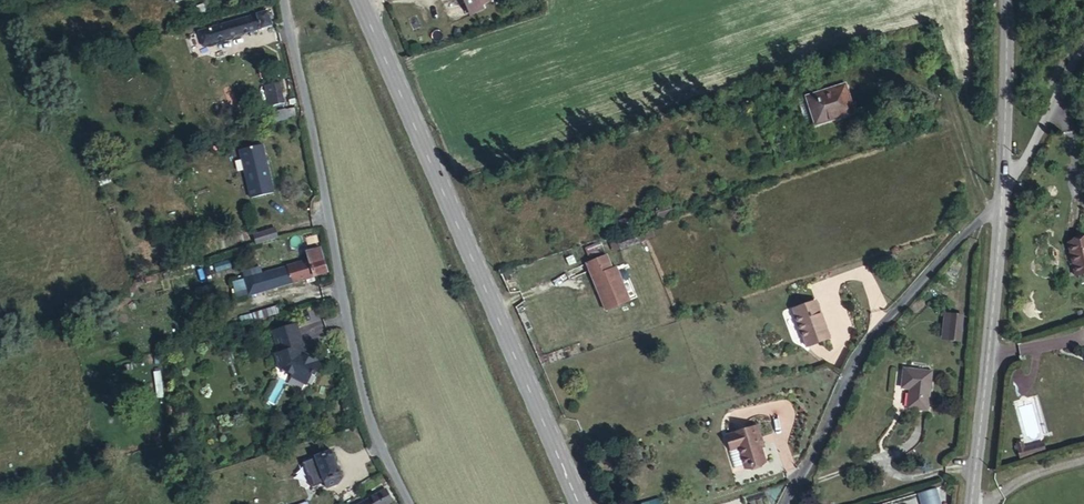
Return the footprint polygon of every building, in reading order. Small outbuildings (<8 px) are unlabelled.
[(200,9),(192,11),(198,26),(204,24),(200,9)] [(266,14),(210,38),(216,54),(272,29),(266,14)] [(854,94),(846,67),(805,80),(812,107),(854,94)] [(279,87),(266,92),(272,109),(286,105),(279,87)] [(262,146),(239,151),(249,198),(273,191),(262,146)] [(625,230),(634,228),(650,222),(647,213),(630,219),(622,222),(625,230)] [(255,247),(276,240),(273,230),(251,237),(255,247)] [(617,247),(613,236),(588,244),(597,272),(619,264),(613,249),(617,247)] [(1068,244),(1076,277),(1083,275),(1083,240),(1068,244)] [(305,246),(307,257),(321,253),(319,244),(305,246)] [(321,253),(307,257),(308,260),(257,275),(262,294),(327,276),(321,253)] [(829,314),(815,276),(789,287),(803,324),(829,314)] [(266,304),(293,296),(290,287),(263,295),(266,304)] [(256,319),(278,313),(277,306),(254,312),(256,319)] [(941,340),(962,341),(963,313),(942,312),(941,340)] [(329,363),(316,357),(315,359),(308,355),(306,349),(310,347),(303,325),(280,333),(287,354),(283,355),(288,372),(290,371),(299,375),(298,378),(313,385),(319,375),(322,377),(329,363)] [(924,409),(930,370),(901,367),(899,388),(905,389),(902,406),(924,409)] [(156,397),(162,397),(160,371),(154,372),(156,397)] [(768,444),(757,410),(731,420),(733,433),(742,431),(748,451),(768,444)] [(1033,451),(1030,442),(1024,443),(1022,439),(1013,441),(1017,455),(1033,451)] [(1041,439),(1030,442),(1033,451),(1043,448),(1041,439)] [(739,450),(728,451),(732,474),(742,472),(739,450)] [(340,454),(325,458),(332,484),(348,479),(344,465),(343,464),(342,460),(340,454)] [(940,482),(922,487),(927,503),(945,498),(940,482)] [(371,503),(390,503),(394,501),(388,491),(370,502),(371,503)] [(710,503),(733,503),(730,496),(710,503)]
